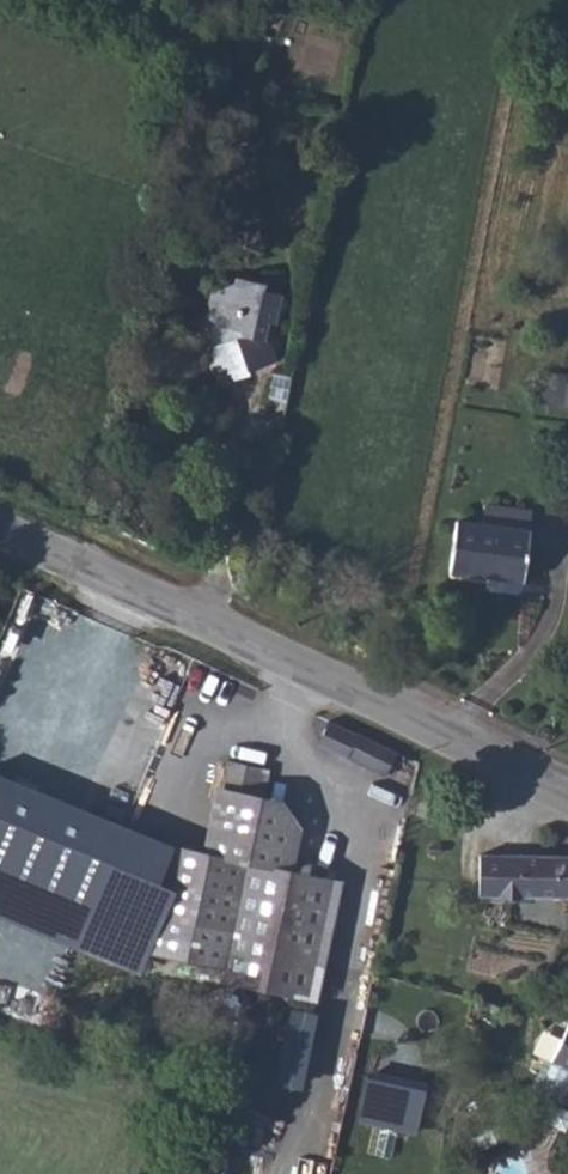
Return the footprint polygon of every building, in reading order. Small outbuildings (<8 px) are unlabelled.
[(255,359),(258,367),(277,361),(268,340),(264,339),(267,322),(274,323),(280,294),(262,290),(263,283),(234,278),(234,280),(212,291),(205,323),(212,325),(212,347),(205,349),(217,385),(250,374),(249,370),(246,362),(255,359)] [(246,362),(249,370),(258,367),(255,359),(246,362)] [(544,370),(539,403),(567,408),(567,374),(544,370)] [(486,506),(483,526),(528,532),(531,512),(486,506)] [(483,526),(457,522),(450,570),(524,581),(531,533),(528,532),(483,526)] [(386,777),(397,752),(358,733),(357,734),(330,721),(318,744),(386,777)] [(229,760),(222,793),(263,801),(269,770),(229,760)] [(209,855),(168,845),(0,776),(0,916),(137,974),(144,952),(203,965),(201,975),(306,997),(331,880),(291,871),(209,855)] [(291,871),(300,830),(281,805),(263,801),(222,793),(209,855),(291,871)] [(480,855),(479,896),(567,897),(567,856),(480,855)] [(551,1062),(545,1059),(531,1089),(560,1103),(567,1085),(567,1025),(551,1062)] [(486,1161),(492,1173),(538,1173),(524,1144),(486,1161)]
